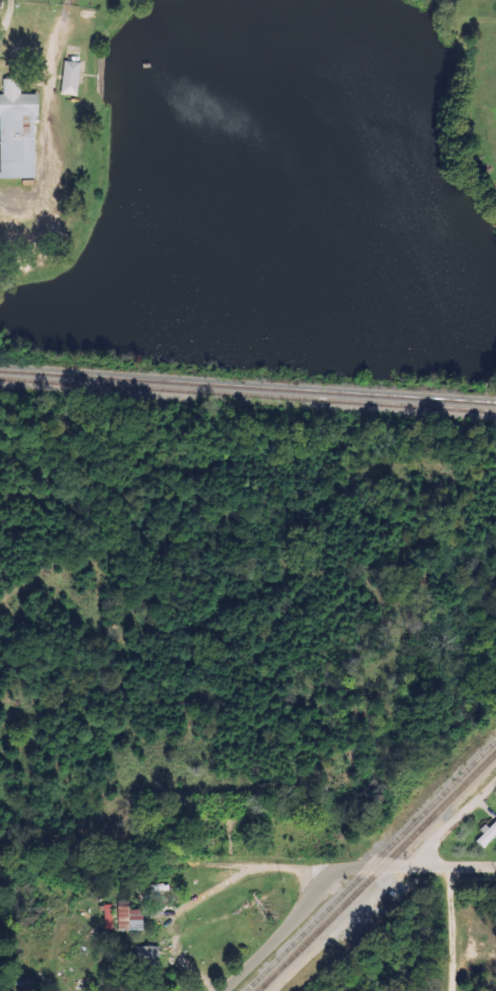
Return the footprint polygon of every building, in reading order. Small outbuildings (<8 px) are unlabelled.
[(80,63),(63,61),(59,94),(75,96),(80,63)] [(33,94),(19,94),(19,79),(1,79),(2,94),(0,94),(0,178),(35,177),(33,94)] [(482,850),(495,836),(495,819),(474,842),(482,850)] [(102,930),(112,929),(110,905),(101,906),(102,930)] [(140,931),(139,910),(128,910),(128,906),(116,907),(117,931),(140,931)] [(158,965),(157,946),(130,947),(130,965),(158,965)]
